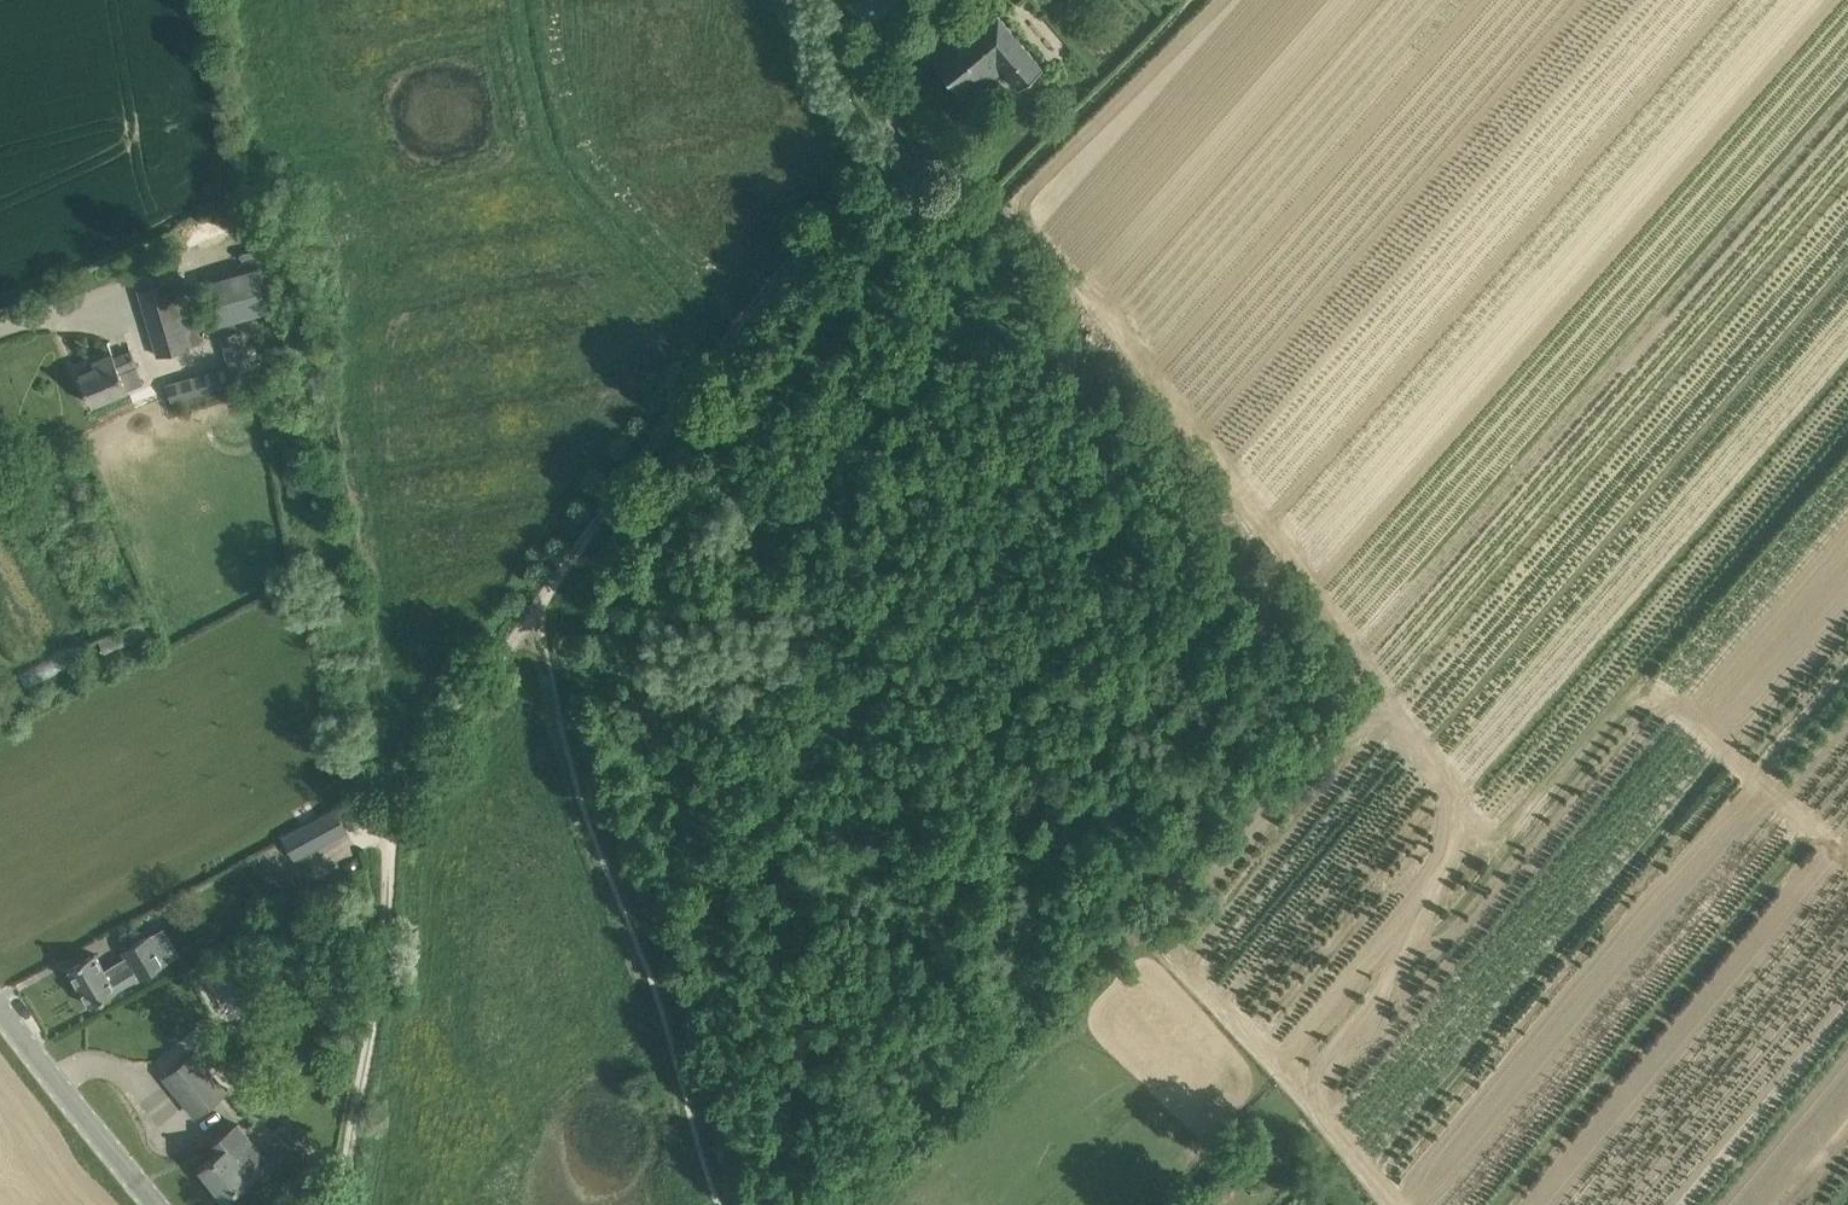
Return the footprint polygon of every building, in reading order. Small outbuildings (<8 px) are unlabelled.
[(848,3),(865,39),(915,15),(908,0),(854,0),(848,3)] [(966,30),(932,57),(967,100),(1006,68),(1021,87),(1045,67),(992,5),(968,25),(967,23),(963,26),(966,30)] [(207,281),(219,323),(270,308),(258,266),(207,281)] [(139,288),(159,355),(202,343),(182,275),(139,288)] [(167,387),(172,403),(252,381),(238,333),(223,337),(232,369),(167,387)] [(94,360),(96,366),(80,373),(93,404),(128,389),(121,370),(137,363),(132,350),(115,357),(113,352),(94,360)] [(142,620),(98,639),(104,652),(147,633),(142,620)] [(337,810),(284,838),(296,859),(348,831),(337,810)] [(69,968),(91,1005),(140,976),(140,977),(167,961),(151,934),(124,950),(132,962),(110,976),(96,952),(69,968)] [(196,1052),(166,1076),(196,1114),(226,1090),(196,1052)] [(202,1167),(226,1197),(270,1162),(239,1124),(237,1126),(218,1141),(225,1150),(202,1167)]
